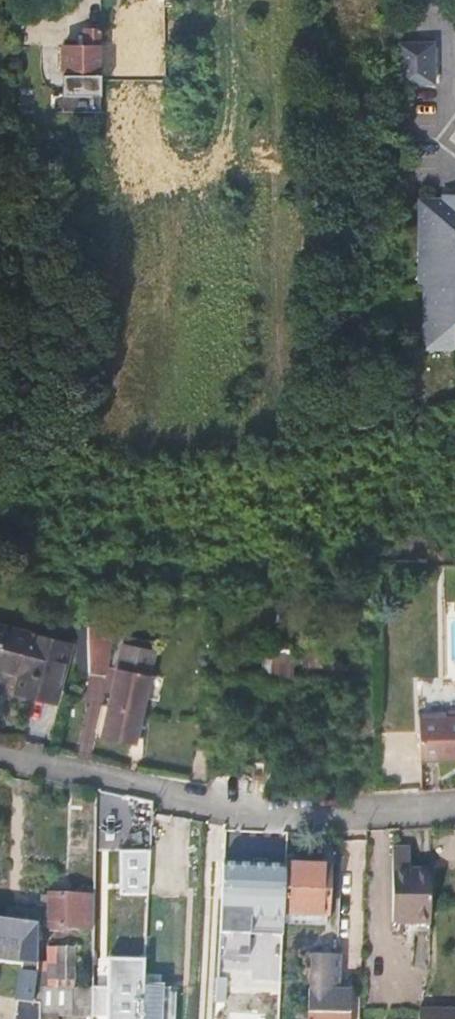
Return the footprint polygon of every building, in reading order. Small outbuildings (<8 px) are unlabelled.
[(102,72),(102,30),(86,30),(86,49),(64,50),(65,72),(102,72)] [(431,41),(397,42),(397,46),(397,82),(432,82),(431,41)] [(419,201),(419,288),(425,287),(425,350),(454,349),(454,346),(454,341),(454,197),(444,197),(445,200),(419,201)] [(113,627),(85,620),(86,674),(101,673),(113,627)] [(54,705),(69,646),(0,625),(0,670),(21,675),(15,695),(54,705)] [(132,744),(155,649),(123,641),(107,708),(101,708),(96,733),(132,744)] [(292,678),(294,650),(262,650),(262,678),(292,678)] [(417,717),(418,738),(419,760),(454,757),(454,716),(417,717)] [(223,861),(224,840),(204,839),(202,872),(201,897),(221,899),(222,886),(223,861)] [(121,847),(119,892),(151,894),(153,849),(121,847)] [(393,923),(429,924),(430,871),(412,871),(411,850),(394,849),(393,923)] [(258,935),(282,936),(282,933),(283,915),(286,865),(223,861),(222,886),(221,899),(220,917),(259,919),(258,935)] [(286,865),(283,915),(327,917),(330,867),(286,864),(286,865)] [(85,929),(84,896),(49,895),(49,898),(42,897),(41,907),(50,908),(49,928),(85,929)] [(94,930),(94,896),(84,896),(85,929),(94,930)] [(19,964),(12,1018),(44,1018),(44,1016),(44,989),(44,984),(44,976),(44,971),(42,960),(38,930),(37,924),(0,919),(0,961),(19,964)] [(309,983),(307,1011),(347,1014),(348,991),(336,990),(338,955),(309,954),(309,983)] [(144,983),(143,995),(142,1018),(160,1018),(161,985),(144,983)] [(93,989),(44,989),(44,1016),(92,1017),(93,989)] [(421,1018),(454,1018),(454,1010),(421,1010),(421,1018)]
